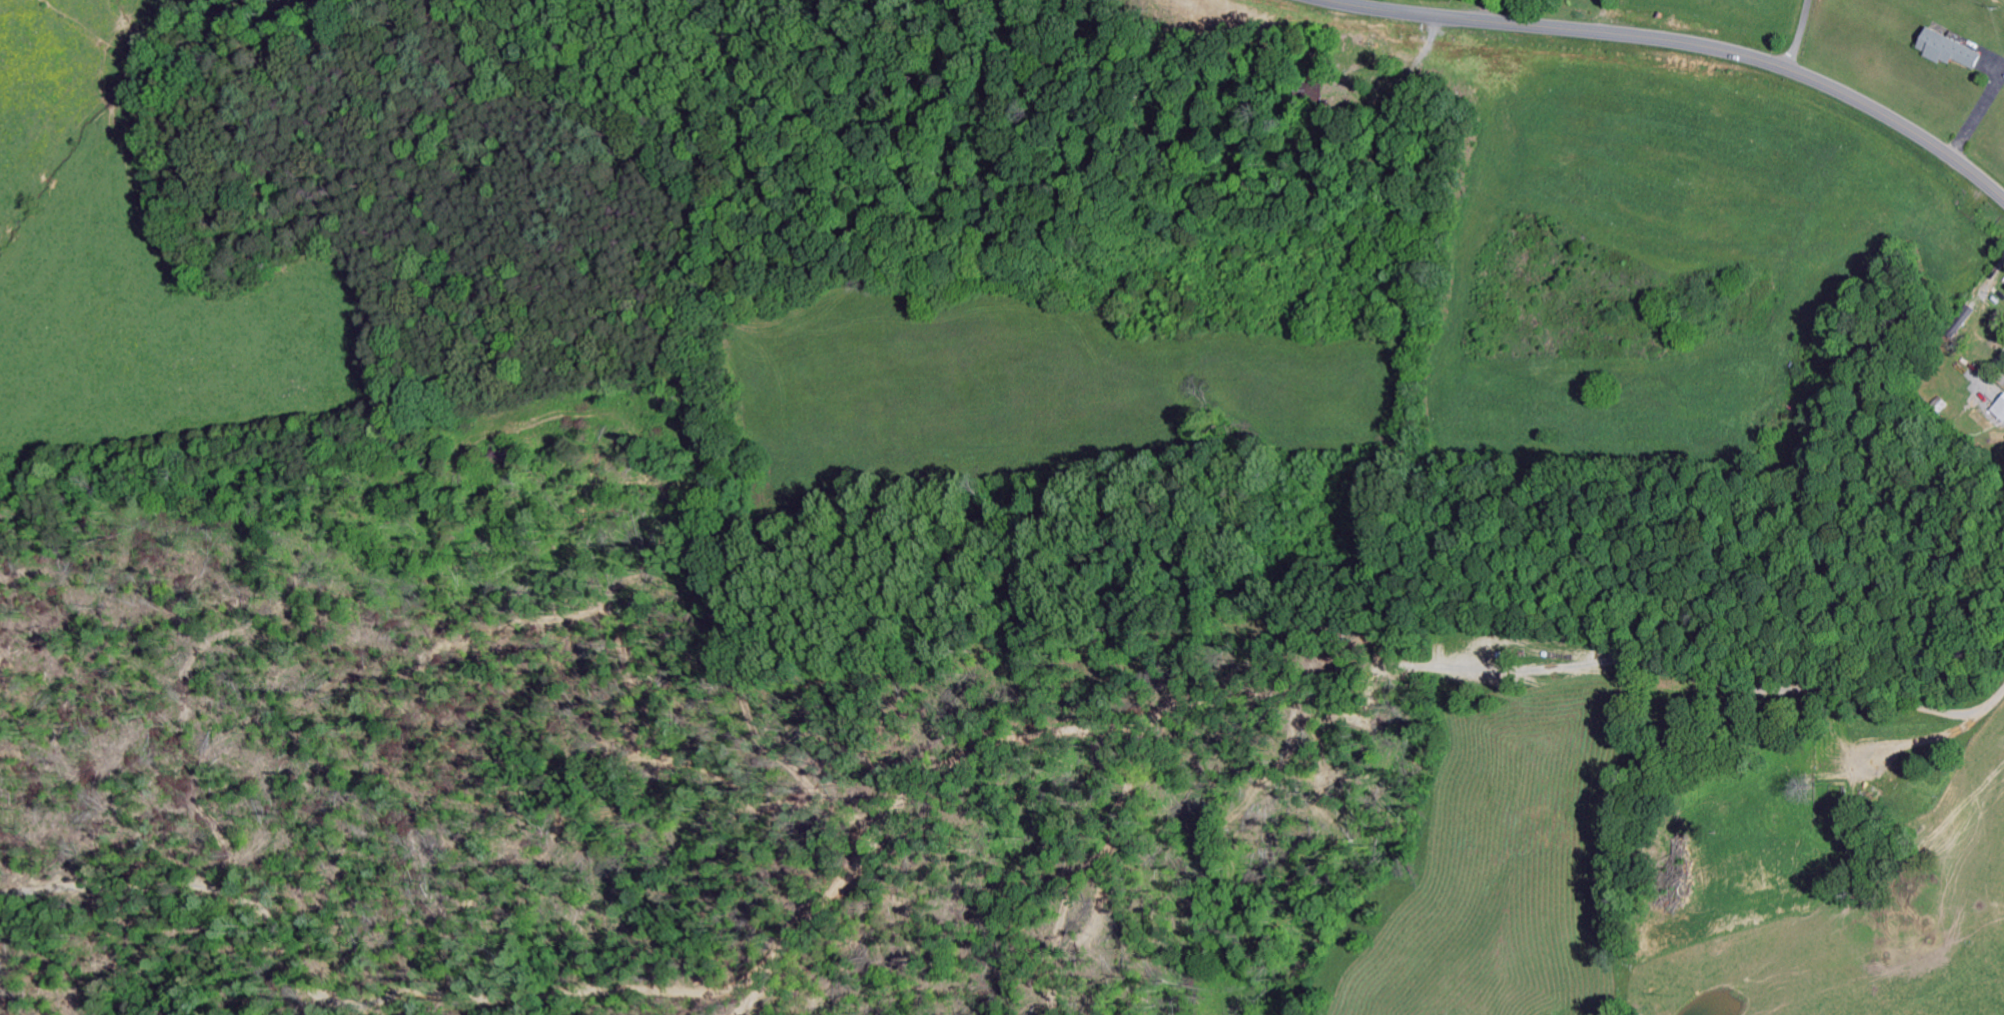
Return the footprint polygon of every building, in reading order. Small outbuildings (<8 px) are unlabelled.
[(1976,56),(1921,29),(1911,51),(1920,55),(1919,57),(1944,69),(1947,62),(1969,72),(1976,56)] [(1947,328),(1954,334),(1970,313),(1962,307),(1947,328)] [(2000,395),(1984,413),(1998,426),(2003,420),(2003,399),(2000,395)]
